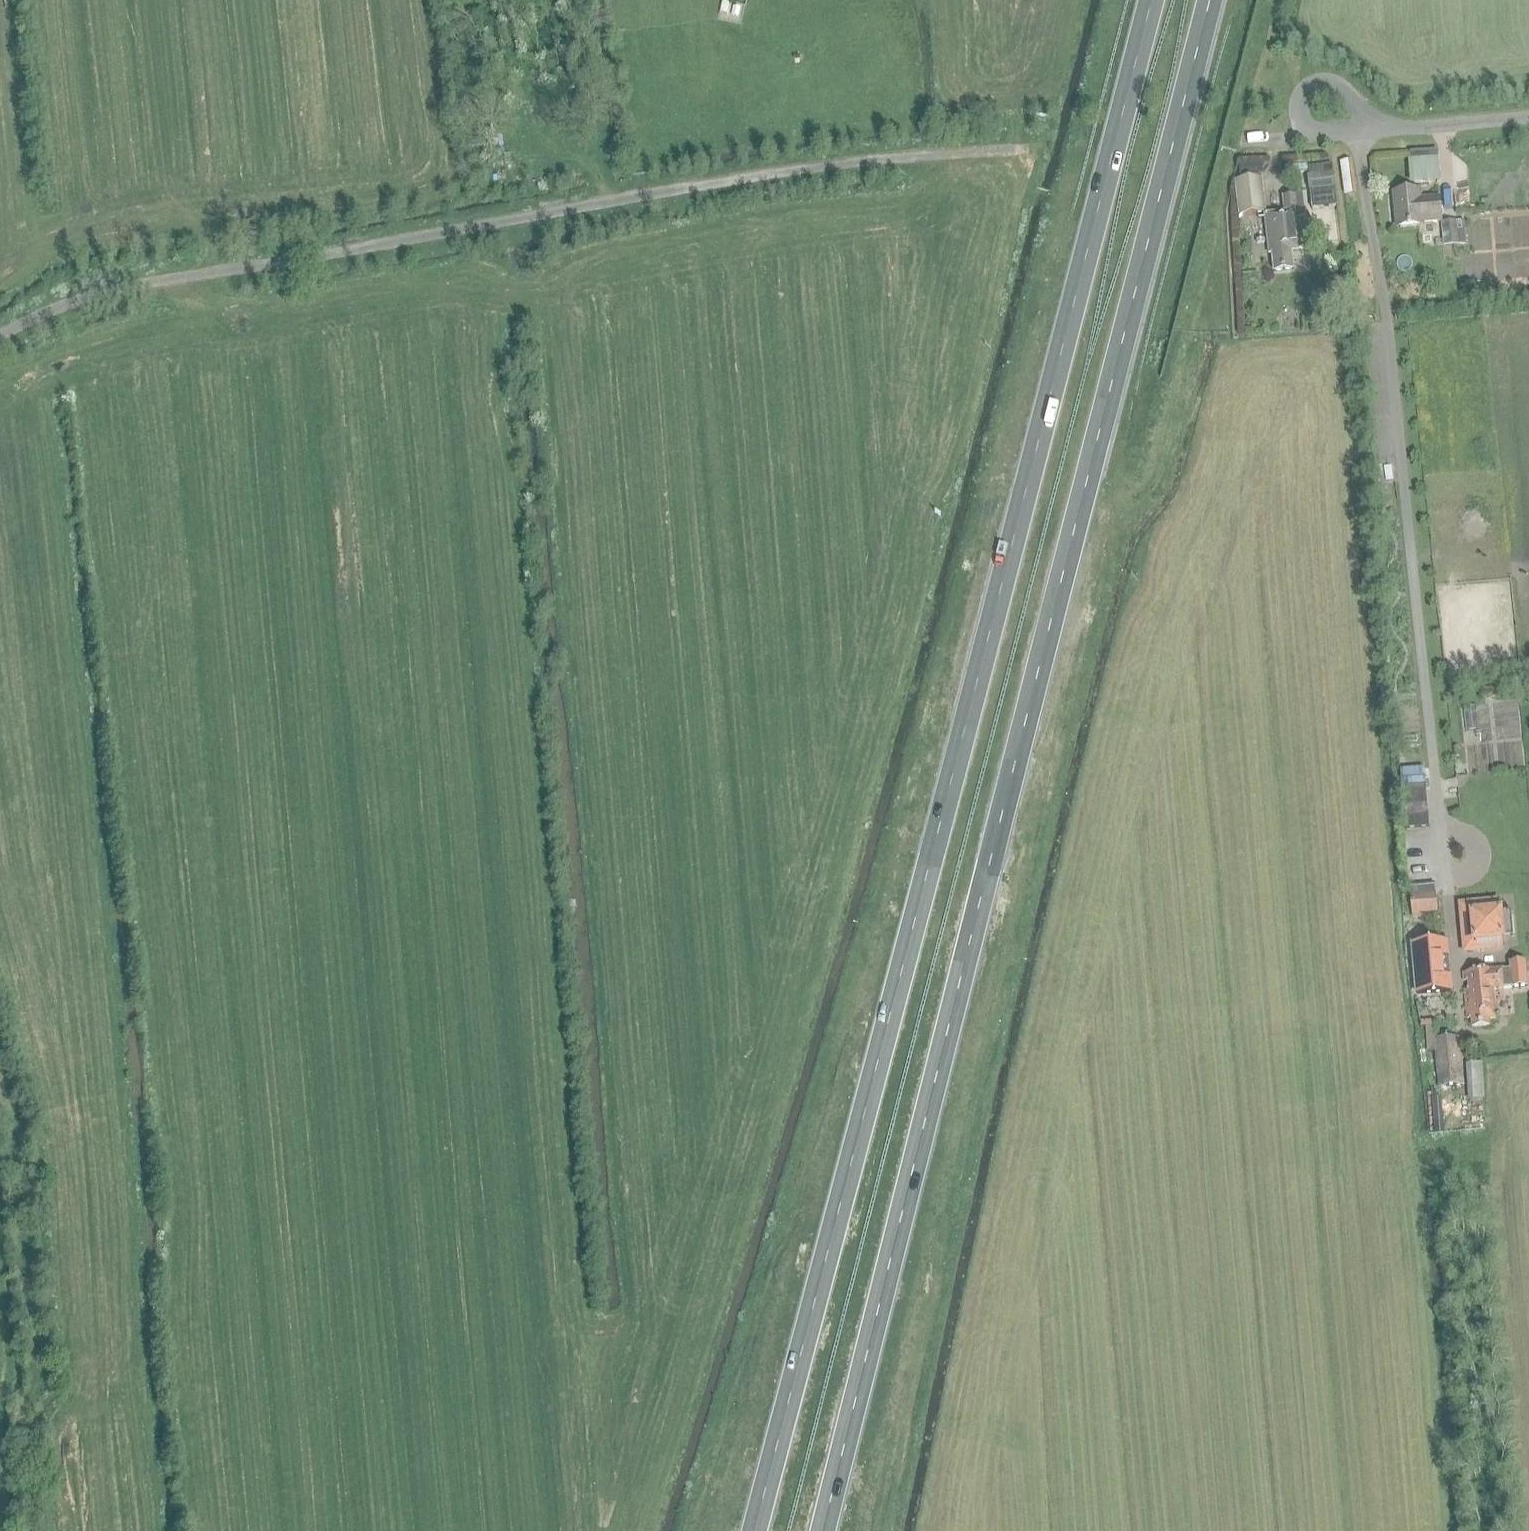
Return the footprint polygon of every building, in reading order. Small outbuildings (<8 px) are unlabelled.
[(1428,159),(1407,160),(1409,185),(1429,184),(1428,159)] [(1241,167),(1242,177),(1266,176),(1265,165),(1241,167)] [(1331,167),(1305,170),(1309,193),(1334,189),(1331,167)] [(1234,180),(1238,215),(1265,212),(1262,177),(1234,180)] [(1334,189),(1309,193),(1311,210),(1336,207),(1334,189)] [(1420,199),(1419,191),(1392,192),(1394,217),(1398,217),(1398,227),(1422,225),(1421,222),(1441,221),(1440,198),(1420,199)] [(1264,214),(1266,254),(1270,254),(1271,270),(1292,268),(1291,252),(1300,252),(1298,216),(1302,215),(1301,198),(1281,199),(1282,213),(1264,214)] [(1457,245),(1455,223),(1443,224),(1444,246),(1457,245)] [(1426,893),(1411,895),(1413,914),(1413,918),(1421,917),(1421,913),(1428,913),(1426,893)] [(1456,905),(1460,949),(1495,946),(1491,902),(1456,905)] [(1445,942),(1412,945),(1417,995),(1450,992),(1449,976),(1442,976),(1440,958),(1447,958),(1445,942)] [(1471,972),(1462,973),(1463,981),(1467,980),(1468,990),(1463,990),(1463,992),(1465,992),(1468,1020),(1471,1019),(1472,1028),(1492,1026),(1491,1020),(1494,1020),(1492,989),(1504,988),(1527,986),(1525,962),(1510,963),(1511,970),(1502,970),(1471,972)] [(1464,1084),(1463,1074),(1459,1038),(1438,1040),(1437,1026),(1419,1028),(1422,1053),(1434,1052),(1437,1077),(1438,1087),(1464,1084)]
